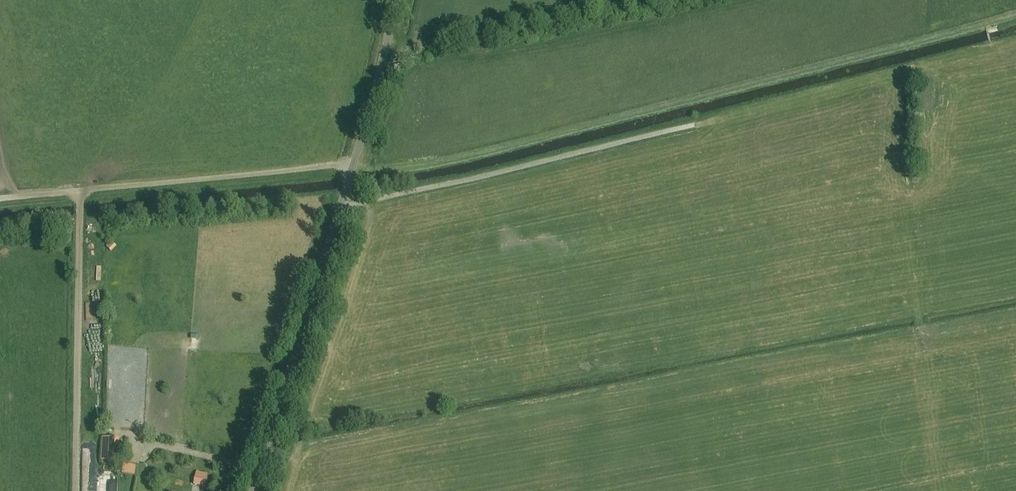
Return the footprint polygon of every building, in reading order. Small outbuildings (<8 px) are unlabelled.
[(114,251),(119,244),(113,240),(109,247),(114,251)] [(107,437),(106,461),(118,461),(119,438),(107,437)] [(127,463),(125,472),(138,475),(140,466),(127,463)] [(119,473),(109,473),(109,478),(111,478),(111,490),(119,490),(119,473)] [(208,476),(196,473),(194,485),(206,487),(208,476)]
